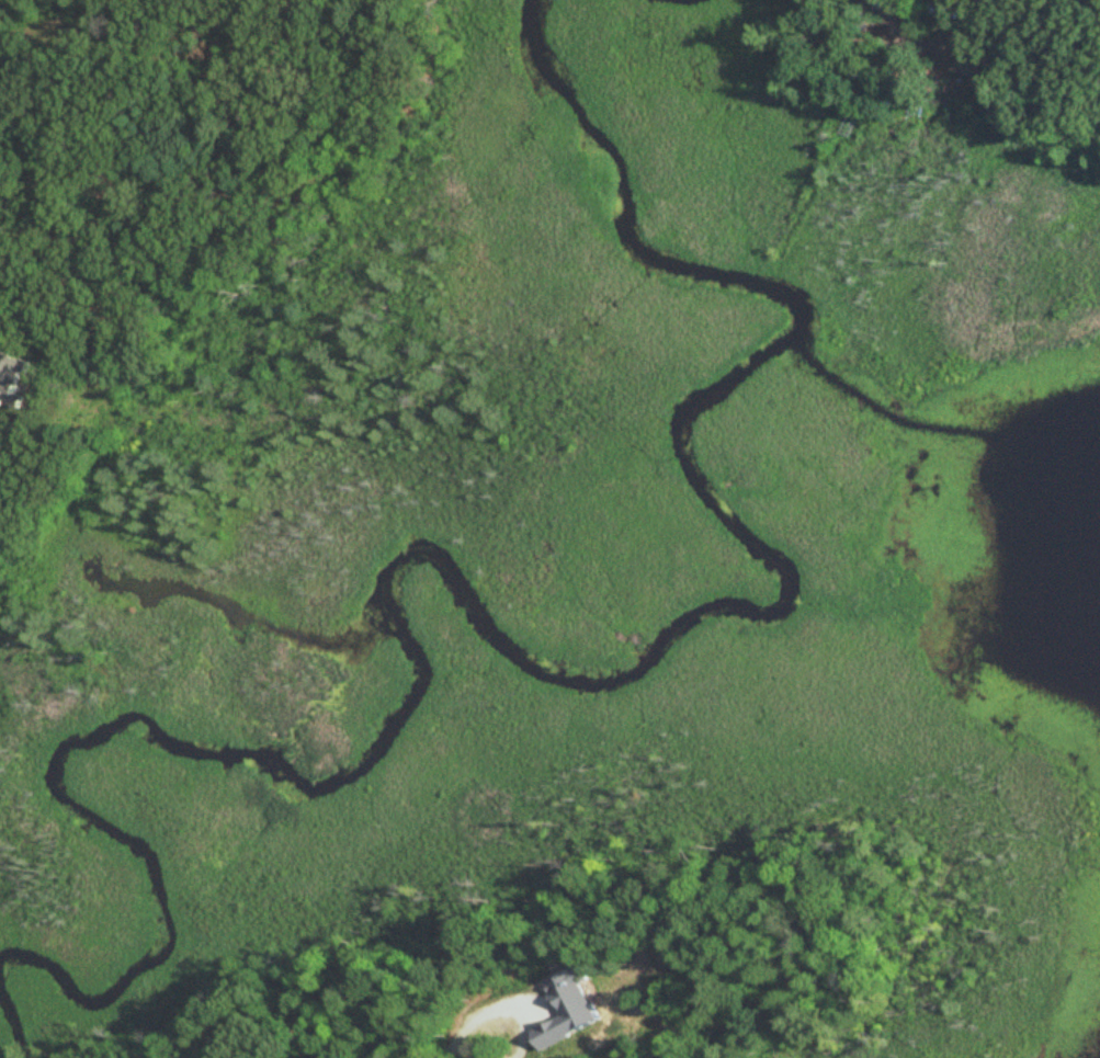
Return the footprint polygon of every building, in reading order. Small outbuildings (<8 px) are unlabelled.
[(957,0),(937,0),(942,12),(959,5),(957,0)] [(17,410),(32,364),(0,354),(0,404),(17,410)] [(545,987),(563,1019),(534,1034),(545,1054),(605,1022),(586,986),(598,979),(589,964),(545,987)]
